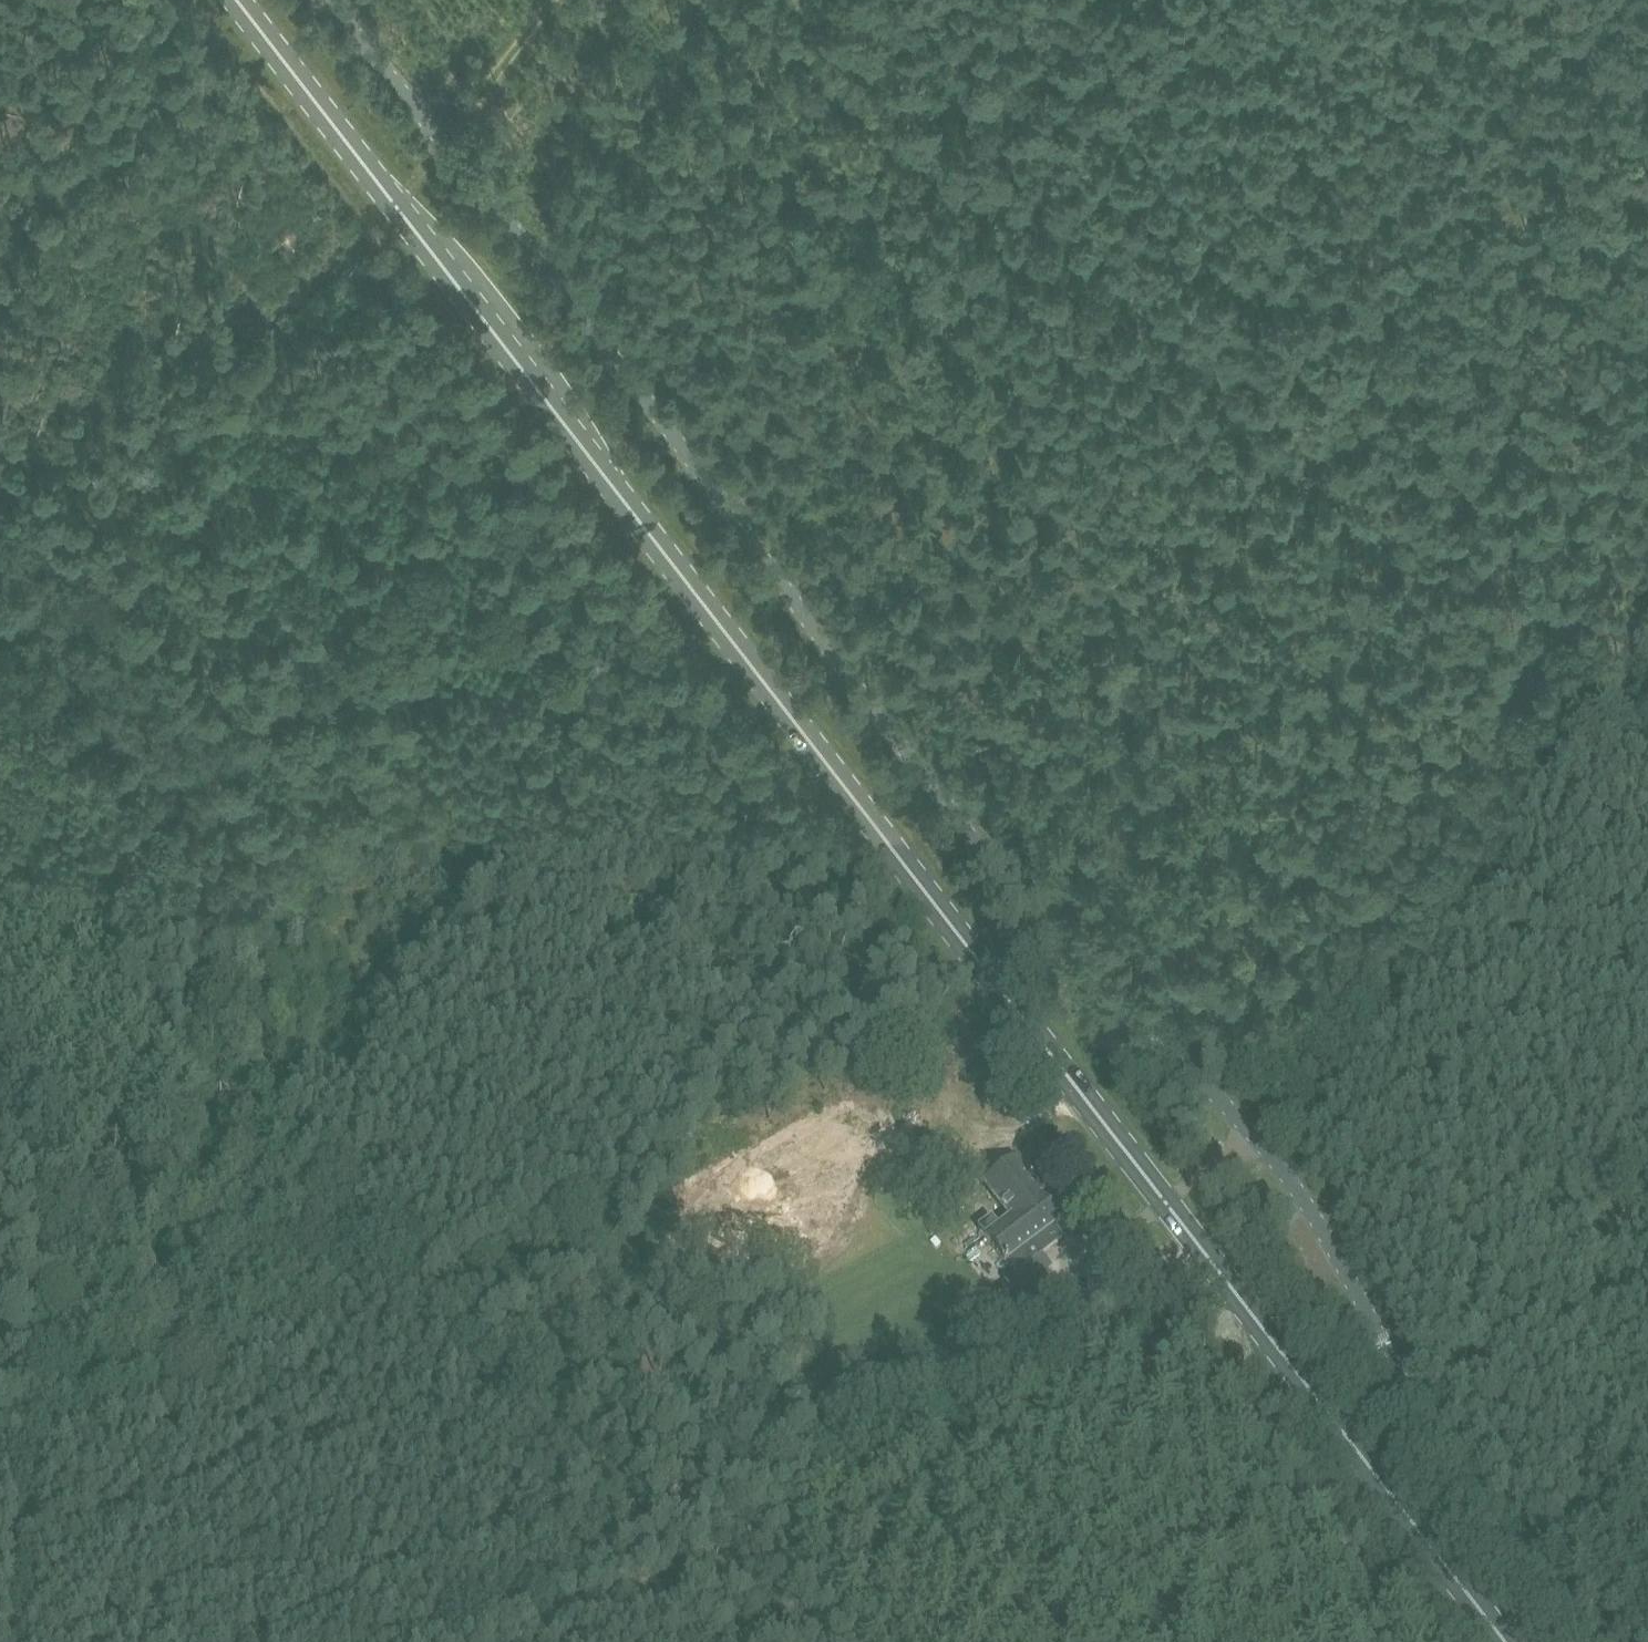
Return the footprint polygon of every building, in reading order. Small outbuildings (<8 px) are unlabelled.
[(1006,1282),(1021,1303),(1047,1283),(1039,1272),(1049,1265),(1039,1252),(1061,1235),(1052,1223),(1057,1220),(1038,1195),(1042,1192),(1016,1157),(981,1183),(1007,1219),(997,1227),(990,1218),(976,1228),(983,1237),(982,1239),(1005,1268),(1008,1266),(1013,1273),(1004,1280),(1006,1282)]
